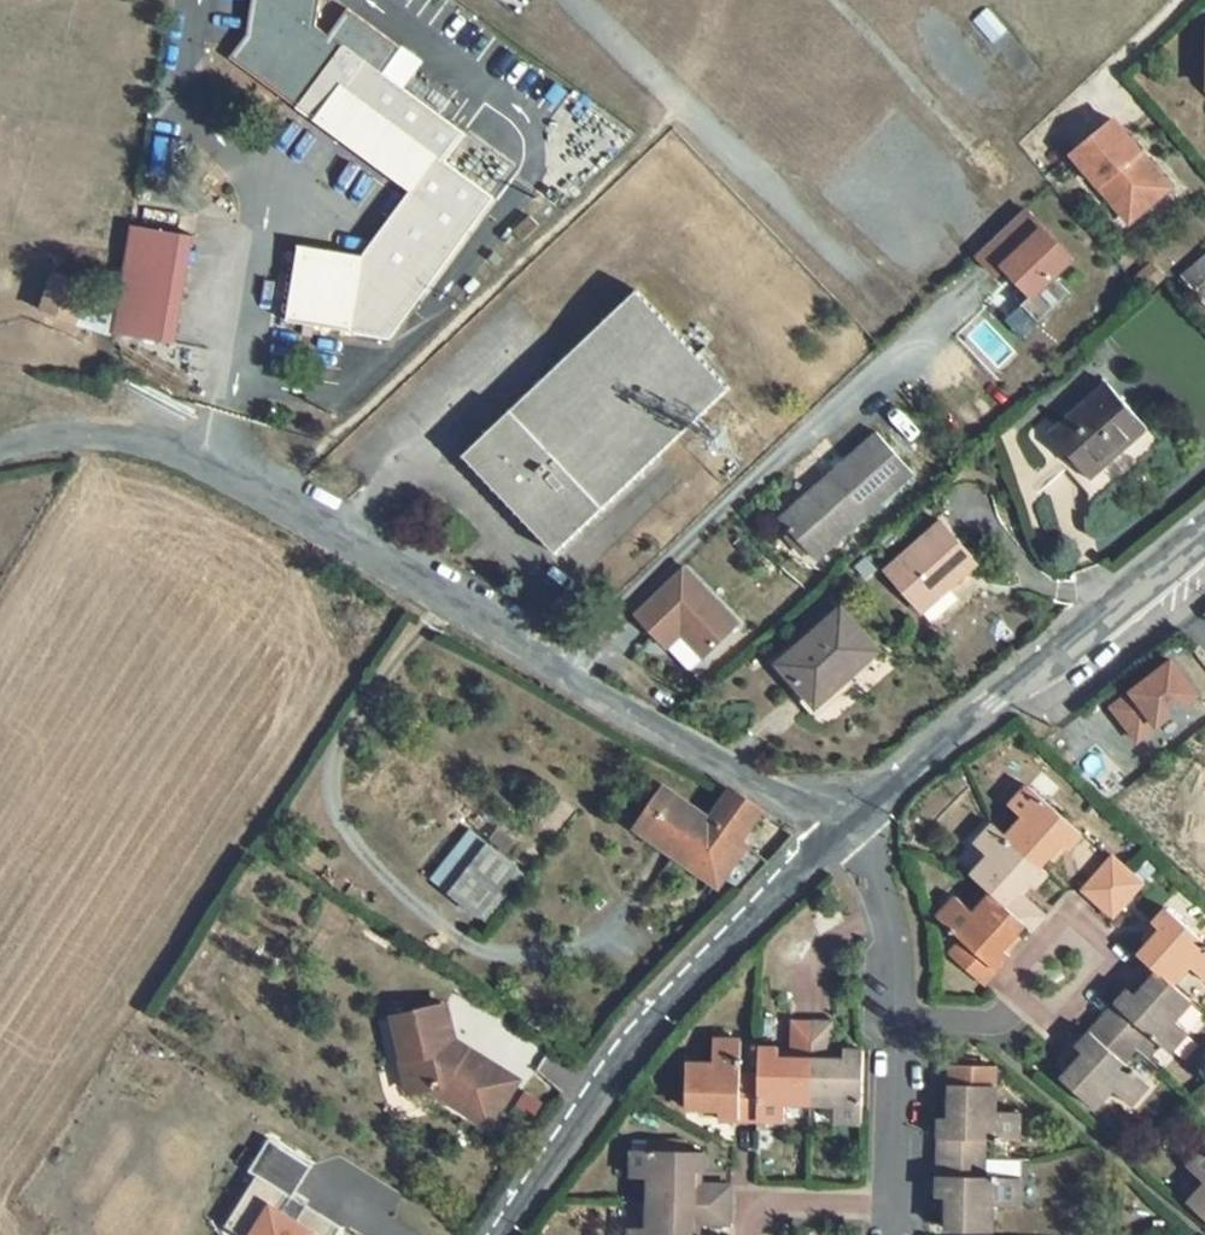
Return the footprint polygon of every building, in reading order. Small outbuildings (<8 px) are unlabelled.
[(246,36),(229,59),(283,98),(292,86),(304,96),(301,100),(348,135),(363,115),(430,165),(416,185),(423,190),(373,256),(379,260),(374,268),(361,266),(350,332),(389,339),(405,317),(492,198),(444,162),(465,134),(381,73),(400,49),(348,9),(328,36),(316,27),(320,0),(252,0),(246,36)] [(292,86),(283,98),(295,108),(344,143),(410,192),(416,185),(430,165),(363,115),(348,135),(301,100),(304,96),(292,86)] [(1112,119),(1071,153),(1113,203),(1122,196),(1137,213),(1168,187),(1112,119)] [(416,185),(410,192),(363,256),(361,266),(374,268),(379,260),(373,256),(423,190),(416,185)] [(1122,196),(1113,203),(1128,221),(1137,213),(1122,196)] [(1024,208),(976,254),(996,274),(1004,265),(1018,280),(1008,290),(1025,309),(1075,261),(1024,208)] [(191,238),(137,228),(118,336),(173,345),(191,238)] [(363,256),(297,246),(286,322),(303,324),(350,332),(361,266),(363,256)] [(1182,277),(1204,304),(1204,258),(1182,277)] [(89,283),(54,273),(41,312),(75,323),(88,287),(89,283)] [(109,335),(116,297),(88,287),(75,323),(109,335)] [(697,356),(636,292),(464,456),(555,553),(729,389),(705,364),(697,356)] [(313,326),(303,324),(301,335),(311,338),(313,326)] [(1106,345),(1092,358),(1100,368),(1116,354),(1106,345)] [(705,347),(697,356),(705,364),(713,356),(705,347)] [(1106,383),(1049,435),(1090,480),(1149,429),(1106,383)] [(878,434),(780,521),(815,559),(829,547),(913,472),(878,434)] [(942,523),(885,573),(921,613),(978,563),(942,523)] [(684,567),(635,614),(667,647),(683,633),(706,657),(740,626),(684,567)] [(841,610),(780,665),(816,706),(879,651),(841,610)] [(688,670),(699,661),(680,640),(670,649),(688,670)] [(1154,690),(1179,721),(1204,701),(1204,664),(1192,648),(1155,677),(1161,684),(1154,690)] [(1024,820),(1007,837),(1041,866),(1060,844),(1069,850),(1082,835),(1028,787),(1009,808),(1024,820)] [(739,840),(761,811),(731,790),(710,821),(664,788),(635,829),(682,862),(687,855),(726,882),(741,890),(767,862),(751,849),(737,868),(725,859),(739,840)] [(989,858),(971,877),(991,896),(1023,926),(1031,933),(1045,918),(1022,897),(1017,893),(1027,882),(1032,887),(1035,888),(1048,873),(1041,866),(1007,837),(994,825),(975,845),(989,858)] [(739,840),(725,859),(737,868),(751,849),(739,840)] [(487,843),(448,894),(477,918),(519,868),(487,843)] [(721,890),(726,882),(687,855),(682,862),(721,890)] [(1112,857),(1082,892),(1098,906),(1129,873),(1112,857)] [(1157,871),(1146,861),(1133,874),(1144,884),(1157,871)] [(519,868),(477,918),(488,926),(529,876),(519,868)] [(1129,873),(1098,906),(1112,918),(1142,884),(1129,873)] [(1027,882),(1017,893),(1022,897),(1032,887),(1027,882)] [(958,946),(949,956),(983,987),(1011,956),(1003,949),(1023,926),(991,896),(974,914),(957,898),(938,920),(962,942),(969,947),(965,952),(958,946)] [(1138,957),(1157,974),(1173,985),(1188,967),(1204,982),(1204,944),(1166,911),(1153,926),(1161,932),(1147,948),(1138,957)] [(1153,926),(1139,941),(1147,948),(1161,932),(1153,926)] [(962,942),(958,946),(965,952),(969,947),(962,942)] [(1159,1045),(1169,1053),(1188,1033),(1174,1021),(1192,1001),(1173,985),(1157,974),(1136,998),(1128,990),(1104,1018),(1137,1047),(1148,1035),(1159,1045)] [(445,1103),(490,1129),(505,1105),(473,1086),(487,1064),(456,1046),(453,1046),(442,1008),(400,1021),(412,1063),(403,1065),(400,1066),(409,1097),(441,1089),(445,1103)] [(539,1013),(532,1023),(545,1031),(552,1021),(539,1013)] [(1104,1018),(1076,1049),(1084,1056),(1061,1081),(1094,1110),(1111,1090),(1130,1107),(1149,1085),(1124,1063),(1117,1057),(1121,1052),(1128,1058),(1137,1047),(1104,1018)] [(400,1021),(391,1023),(403,1065),(412,1063),(400,1021)] [(779,1048),(759,1048),(759,1076),(758,1120),(786,1121),(786,1103),(811,1104),(813,1021),(792,1021),(792,1052),(791,1059),(780,1059),(780,1052),(779,1048)] [(832,1022),(813,1021),(811,1104),(834,1104),(834,1122),(863,1124),(864,1051),(844,1050),(843,1053),(843,1061),(831,1060),(831,1053),(832,1022)] [(1148,1035),(1137,1047),(1148,1057),(1159,1045),(1148,1035)] [(743,1041),(713,1040),(712,1065),(686,1064),(685,1109),(718,1110),(719,1119),(758,1120),(759,1076),(748,1074),(748,1083),(742,1083),(742,1074),(743,1041)] [(1121,1052),(1117,1057),(1124,1063),(1128,1058),(1121,1052)] [(505,1105),(518,1083),(487,1064),(473,1086),(505,1105)] [(994,1113),(995,1087),(995,1071),(991,1068),(951,1066),(951,1086),(950,1119),(940,1119),(940,1158),(984,1159),(984,1147),(985,1141),(1018,1142),(1020,1114),(994,1113)] [(274,1146),(263,1163),(279,1173),(290,1156),(274,1146)] [(1188,1169),(1204,1184),(1204,1149),(1188,1169)] [(704,1152),(632,1150),(631,1178),(650,1178),(648,1202),(731,1205),(731,1185),(700,1185),(693,1185),(694,1171),(701,1172),(703,1172),(704,1152)] [(253,1179),(261,1184),(262,1183),(297,1205),(317,1173),(290,1156),(279,1173),(263,1163),(253,1179)] [(984,1159),(940,1158),(938,1199),(949,1198),(948,1233),(991,1233),(992,1208),(1020,1208),(1021,1179),(983,1178),(984,1159)] [(230,1233),(233,1234),(263,1234),(266,1230),(274,1234),(344,1234),(310,1213),(300,1229),(286,1221),(297,1205),(262,1183),(261,1184),(230,1233)] [(1188,1205),(1204,1220),(1204,1186),(1188,1205)] [(648,1202),(648,1228),(630,1227),(630,1234),(692,1234),(692,1223),(699,1224),(730,1224),(731,1205),(648,1202)]
